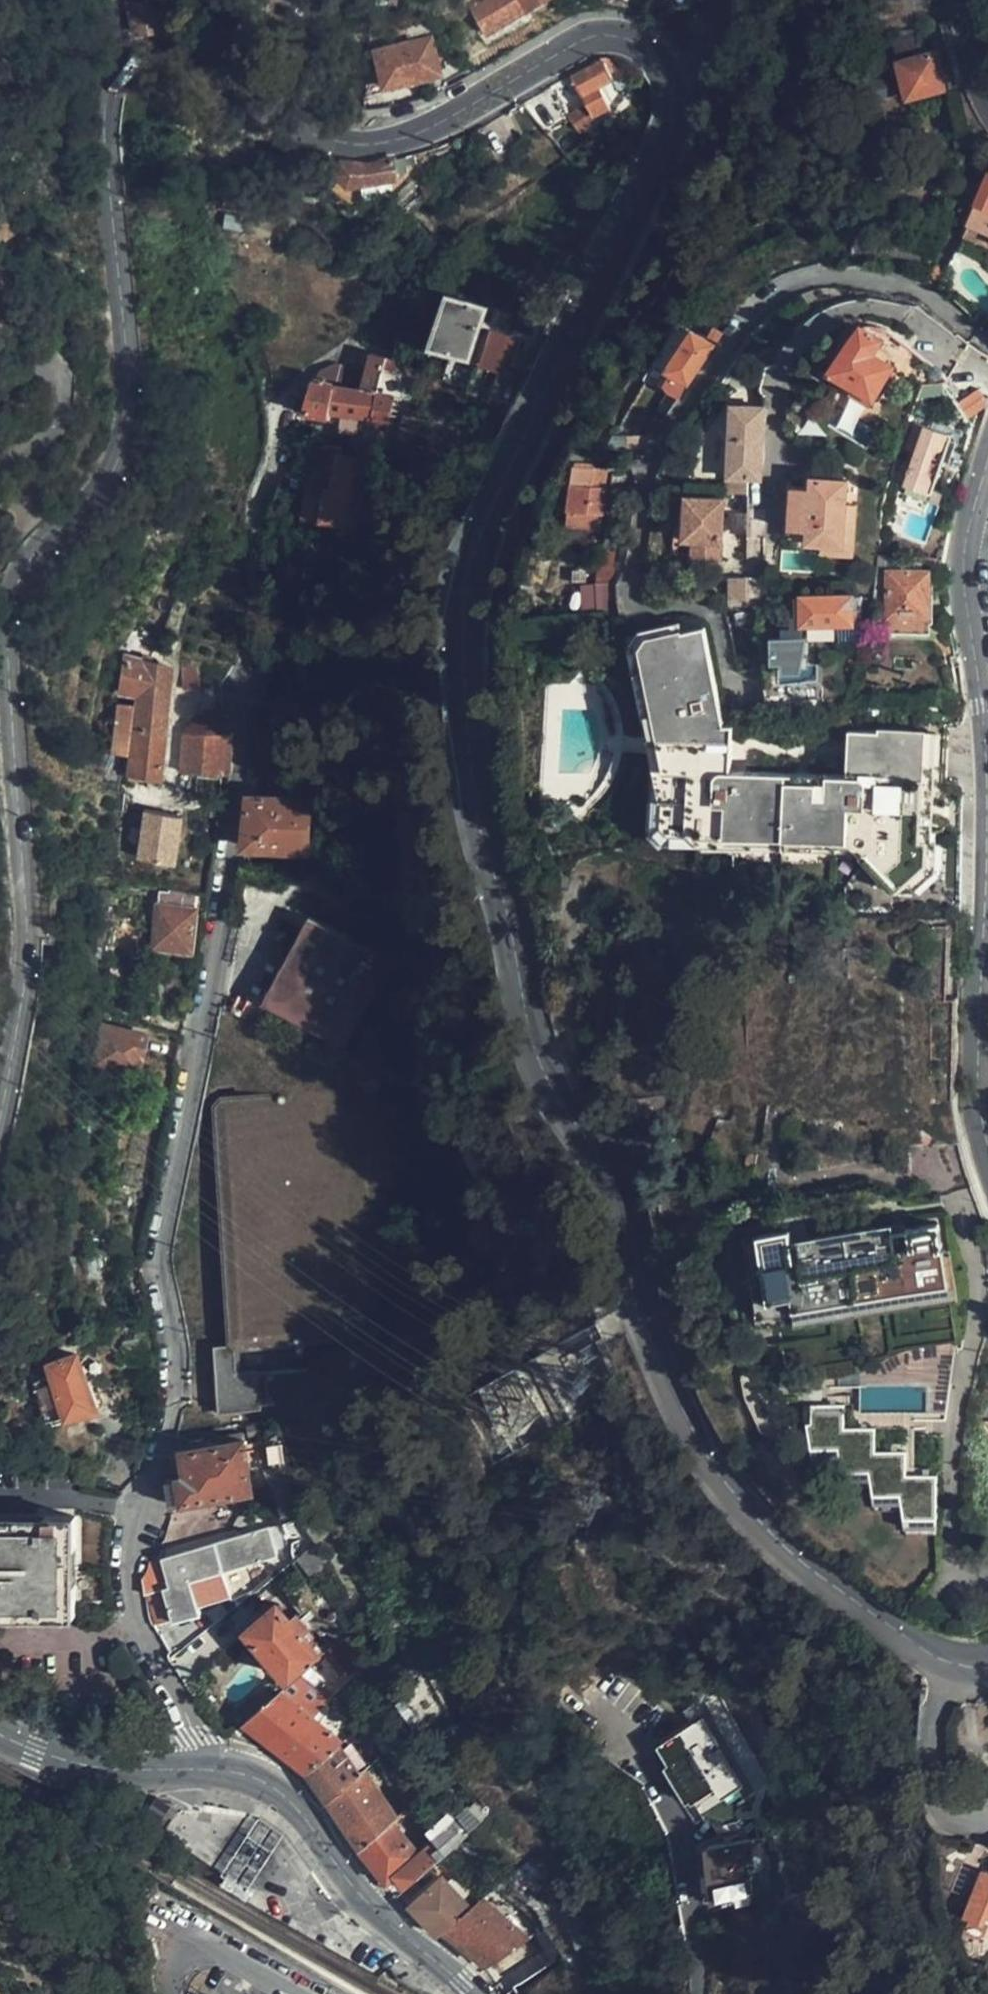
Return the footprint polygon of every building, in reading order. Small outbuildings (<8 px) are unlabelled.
[(543,0),(478,0),(471,4),(487,31),(543,0)] [(126,4),(134,36),(136,36),(137,36),(139,35),(140,35),(142,35),(144,35),(145,35),(147,35),(148,35),(150,35),(151,35),(153,35),(155,36),(156,36),(157,36),(159,35),(161,36),(162,36),(162,23),(161,6),(126,4)] [(162,23),(176,23),(175,7),(161,6),(162,23)] [(898,63),(936,55),(931,37),(894,46),(898,63)] [(438,71),(430,38),(374,52),(382,85),(438,71)] [(945,90),(936,55),(898,63),(906,99),(945,90)] [(606,80),(632,66),(630,65),(627,63),(623,61),(619,60),(616,59),(612,58),(608,58),(604,58),(599,58),(596,59),(597,63),(598,66),(572,81),(586,107),(568,118),(576,133),(594,122),(589,110),(601,102),(594,89),(606,82),(606,80)] [(416,167),(415,156),(407,159),(405,159),(404,160),(402,160),(401,160),(400,161),(399,161),(397,161),(396,161),(394,161),(393,161),(392,162),(390,162),(389,162),(388,162),(386,162),(384,163),(383,163),(382,163),(381,163),(379,163),(377,163),(376,164),(375,164),(373,164),(372,164),(369,165),(367,165),(365,165),(362,166),(360,165),(357,166),(355,165),(352,165),(350,165),(348,164),(345,164),(343,163),(340,163),(339,175),(349,185),(401,179),(406,174),(406,169),(416,167)] [(975,202),(987,208),(987,169),(975,202)] [(968,221),(963,232),(987,244),(987,230),(968,221)] [(937,264),(927,281),(928,282),(929,283),(930,284),(931,284),(933,285),(933,286),(935,286),(936,287),(945,269),(937,264)] [(466,361),(484,311),(449,299),(430,348),(466,361)] [(717,344),(694,330),(668,369),(688,383),(717,344)] [(906,379),(870,358),(880,342),(859,330),(843,345),(827,372),(890,407),(906,379)] [(500,382),(515,344),(492,335),(477,374),(500,382)] [(370,355),(369,361),(393,371),(391,363),(389,360),(370,355)] [(329,365),(316,373),(309,398),(298,396),(294,413),(306,415),(306,414),(328,418),(327,420),(335,422),(334,428),(356,433),(357,424),(383,427),(389,397),(395,397),(397,389),(392,381),(393,371),(369,361),(362,391),(352,389),(357,369),(329,365)] [(926,387),(919,401),(947,393),(944,381),(926,387)] [(966,417),(987,404),(977,388),(957,400),(966,417)] [(815,453),(826,405),(795,397),(787,429),(798,433),(795,444),(807,447),(806,451),(815,453)] [(759,486),(762,428),(751,428),(752,411),(729,410),(726,484),(759,486)] [(751,428),(762,428),(762,411),(752,411),(751,428)] [(935,419),(932,426),(947,431),(949,424),(935,419)] [(944,458),(953,433),(947,431),(932,426),(917,421),(908,447),(918,450),(907,483),(933,492),(930,499),(940,503),(944,491),(934,487),(941,468),(944,458)] [(381,446),(367,440),(365,448),(358,447),(355,458),(342,455),(343,449),(324,445),(314,491),(308,489),(302,519),(322,523),(323,520),(363,530),(369,506),(364,505),(372,463),(376,465),(381,446)] [(944,458),(941,468),(951,471),(954,461),(944,458)] [(286,462),(282,490),(303,493),(307,465),(286,462)] [(603,529),(607,488),(593,486),(596,466),(576,465),(570,524),(603,529)] [(837,543),(841,482),(806,480),(805,491),(788,490),(786,530),(789,530),(814,531),(814,539),(814,543),(818,543),(837,543)] [(856,483),(841,482),(837,543),(818,543),(817,555),(852,556),(856,483)] [(688,548),(691,503),(678,504),(677,550),(684,569),(696,569),(697,549),(688,548)] [(724,505),(691,503),(688,548),(697,549),(696,569),(723,570),(724,505)] [(814,531),(789,530),(788,539),(814,539),(814,531)] [(623,585),(627,546),(602,544),(598,584),(623,585)] [(928,613),(926,568),(890,569),(891,613),(928,613)] [(854,621),(854,607),(864,606),(863,594),(805,596),(806,623),(854,621)] [(858,840),(843,840),(698,843),(698,850),(658,852),(654,770),(626,633),(660,627),(689,622),(687,610),(655,616),(611,624),(641,767),(645,859),(843,852),(854,852),(858,855),(865,848),(858,840)] [(163,627),(168,629),(173,618),(167,616),(163,627)] [(698,843),(843,840),(858,840),(865,848),(858,855),(856,857),(891,891),(896,890),(921,866),(920,844),(913,844),(913,732),(844,732),(845,762),(840,762),(725,761),(718,717),(710,719),(704,693),(689,622),(660,627),(626,633),(654,770),(658,852),(698,850),(698,843)] [(773,634),(774,661),(782,660),(783,682),(821,680),(820,661),(808,661),(807,633),(773,634)] [(134,711),(117,709),(114,738),(131,741),(127,782),(158,785),(163,745),(170,668),(126,657),(122,693),(135,695),(134,711)] [(181,689),(199,687),(198,659),(179,660),(181,689)] [(770,702),(797,700),(797,685),(769,686),(770,702)] [(926,733),(913,732),(913,844),(920,844),(921,866),(896,890),(910,892),(933,869),(933,843),(927,843),(926,733)] [(220,752),(223,733),(212,733),(206,733),(200,733),(194,734),(189,735),(183,736),(181,738),(180,748),(203,751),(220,752)] [(220,752),(230,753),(231,734),(223,733),(220,752)] [(179,772),(202,774),(203,751),(180,748),(179,772)] [(202,774),(230,777),(230,753),(220,752),(203,751),(202,774)] [(321,804),(321,783),(300,779),(298,799),(248,796),(245,835),(244,846),(307,849),(309,804),(321,804)] [(197,892),(209,894),(221,821),(172,813),(160,887),(169,889),(197,892)] [(189,950),(197,892),(169,889),(168,895),(159,895),(154,946),(189,950)] [(309,914),(265,997),(280,1005),(347,1041),(385,970),(379,951),(309,914)] [(280,1005),(265,997),(258,1011),(273,1019),(280,1005)] [(115,1068),(137,1072),(144,1036),(101,1028),(95,1064),(115,1068)] [(112,1086),(133,1090),(137,1072),(115,1068),(112,1086)] [(307,1340),(382,1334),(361,1089),(222,1097),(212,1108),(227,1349),(214,1350),(217,1412),(254,1410),(254,1408),(264,1406),(263,1375),(308,1372),(307,1340)] [(794,1309),(951,1287),(946,1250),(944,1250),(941,1225),(907,1230),(896,1231),(895,1225),(802,1238),(794,1239),(793,1233),(792,1227),(761,1232),(770,1299),(792,1296),(794,1309)] [(770,1299),(761,1232),(745,1234),(758,1325),(796,1320),(796,1323),(953,1302),(951,1287),(794,1309),(792,1296),(770,1299)] [(98,1407),(76,1357),(44,1371),(46,1376),(31,1383),(46,1421),(98,1407)] [(823,1386),(813,1386),(813,1396),(823,1396),(823,1386)] [(906,1514),(906,1523),(938,1523),(938,1476),(907,1476),(907,1452),(876,1452),(877,1429),(846,1429),(846,1405),(813,1405),(813,1423),(808,1424),(814,1449),(845,1449),(845,1464),(845,1474),(875,1474),(875,1489),(875,1498),(906,1498),(906,1514)] [(251,1490),(243,1441),(172,1452),(176,1478),(166,1480),(169,1504),(251,1490)] [(845,1449),(814,1449),(817,1464),(845,1464),(845,1449)] [(875,1489),(875,1474),(845,1474),(845,1489),(875,1489)] [(906,1498),(875,1498),(875,1513),(906,1514),(906,1498)] [(75,1518),(46,1518),(46,1527),(0,1526),(0,1607),(45,1608),(45,1617),(73,1617),(75,1518)] [(0,1518),(0,1526),(46,1527),(46,1518),(0,1518)] [(938,1523),(906,1523),(906,1538),(938,1538),(938,1523)] [(143,1595),(154,1626),(199,1614),(197,1607),(230,1598),(230,1595),(253,1589),(247,1564),(275,1556),(267,1528),(151,1561),(151,1565),(150,1568),(147,1572),(143,1576),(143,1581),(143,1595)] [(330,1559),(317,1542),(290,1563),(304,1580),(330,1559)] [(290,1679),(320,1653),(301,1629),(307,1623),(299,1613),(291,1619),(277,1603),(247,1628),(290,1679)] [(45,1617),(45,1608),(0,1607),(0,1617),(45,1617)] [(335,1652),(330,1646),(320,1653),(290,1679),(301,1689),(335,1652)] [(261,1706),(244,1721),(307,1770),(338,1744),(343,1740),(278,1691),(261,1706)] [(242,1718),(244,1721),(261,1706),(251,1694),(234,1710),(236,1712),(242,1718)] [(237,1722),(242,1718),(236,1712),(232,1717),(237,1722)] [(735,1786),(694,1721),(654,1747),(703,1819),(729,1801),(724,1794),(735,1786)] [(338,1744),(307,1770),(327,1799),(357,1772),(338,1744)] [(357,1772),(327,1799),(359,1847),(392,1820),(396,1817),(363,1767),(357,1772)] [(258,1812),(245,1831),(246,1832),(267,1849),(281,1828),(258,1812)] [(421,1851),(418,1854),(396,1874),(406,1886),(456,1841),(472,1828),(463,1818),(421,1851)] [(392,1820),(359,1847),(387,1880),(396,1874),(418,1854),(392,1820)] [(246,1832),(245,1831),(220,1869),(243,1885),(267,1849),(246,1832)] [(752,1890),(748,1858),(758,1857),(755,1840),(707,1846),(714,1900),(734,1898),(733,1892),(752,1890)] [(528,1872),(522,1865),(511,1874),(518,1881),(528,1872)] [(984,1869),(967,1914),(986,1920),(987,1915),(987,1871),(984,1869)] [(396,1874),(387,1880),(398,1893),(406,1886),(396,1874)] [(409,1905),(437,1936),(443,1931),(469,1909),(440,1879),(409,1905)] [(443,1931),(485,1967),(533,1936),(486,1895),(469,1909),(443,1931)]
